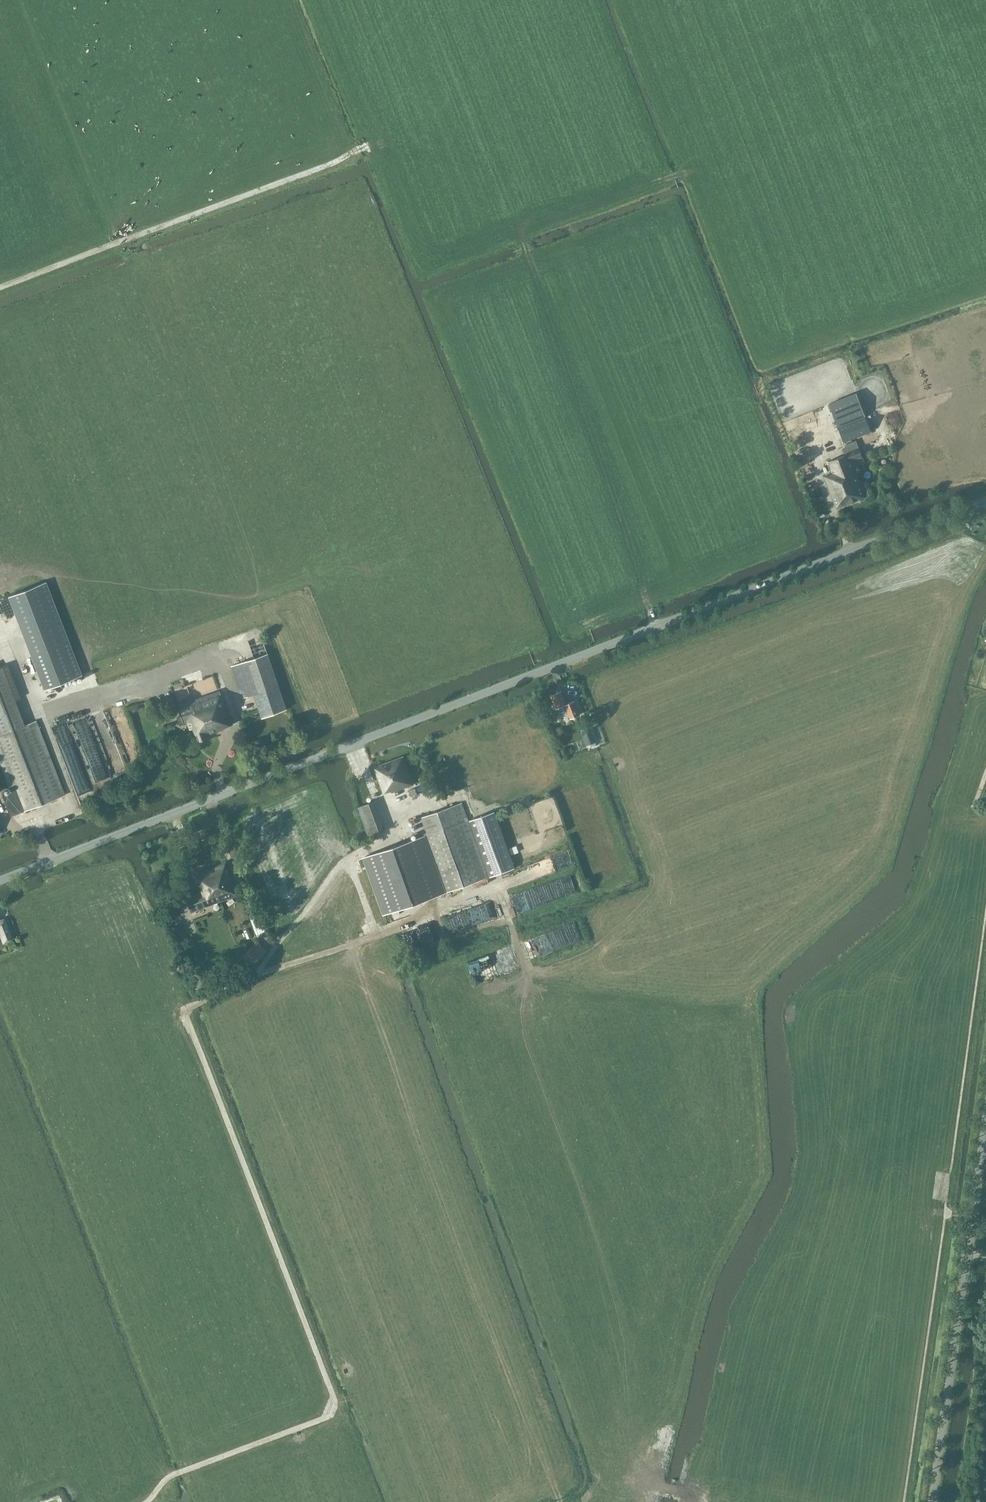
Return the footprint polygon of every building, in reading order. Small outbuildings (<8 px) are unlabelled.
[(857,393),(829,404),(844,442),(872,431),(857,393)] [(824,476),(837,509),(870,496),(866,485),(863,487),(853,461),(863,456),(857,440),(845,444),(848,453),(828,461),(832,473),(824,476)] [(8,596),(25,639),(44,690),(66,681),(82,675),(46,582),(8,596)] [(287,710),(267,653),(231,665),(239,690),(241,689),(244,698),(253,695),(261,719),(287,710)] [(25,725),(15,700),(19,699),(6,666),(0,668),(0,734),(25,725)] [(180,716),(177,717),(178,724),(186,722),(189,729),(192,728),(196,741),(209,736),(209,734),(222,730),(221,728),(232,725),(220,690),(177,706),(180,716)] [(550,703),(549,705),(550,709),(552,710),(556,710),(557,710),(559,714),(567,711),(569,715),(570,718),(580,715),(574,701),(567,704),(561,691),(552,695),(553,700),(552,700),(550,703)] [(65,727),(57,730),(62,743),(67,741),(69,746),(76,743),(67,717),(62,719),(65,727)] [(0,734),(0,764),(9,788),(11,793),(3,796),(10,816),(65,795),(37,720),(25,725),(0,734)] [(591,729),(582,733),(587,746),(597,742),(591,729)] [(74,777),(80,774),(81,778),(89,775),(79,751),(74,753),(77,759),(68,762),(74,777)] [(392,792),(414,784),(404,756),(374,767),(383,793),(385,792),(386,793),(391,791),(392,792)] [(372,801),(359,806),(370,836),(383,831),(372,801)] [(489,878),(462,802),(414,819),(420,836),(441,894),(489,878)] [(495,811),(470,820),(490,877),(515,868),(495,811)] [(365,856),(373,881),(376,888),(385,913),(441,894),(420,836),(365,856)] [(237,895),(225,862),(192,875),(198,892),(185,897),(191,912),(215,903),(237,895)] [(514,890),(520,905),(546,895),(540,880),(514,890)] [(548,891),(564,892),(564,882),(549,881),(548,891)] [(493,897),(448,909),(451,921),(486,912),(484,904),(494,901),(493,897)] [(579,917),(525,934),(530,951),(584,933),(579,917)] [(0,934),(4,943),(12,939),(4,919),(0,920),(0,934)] [(15,940),(7,943),(10,949),(17,946),(15,940)] [(255,944),(243,956),(252,965),(264,953),(255,944)]
